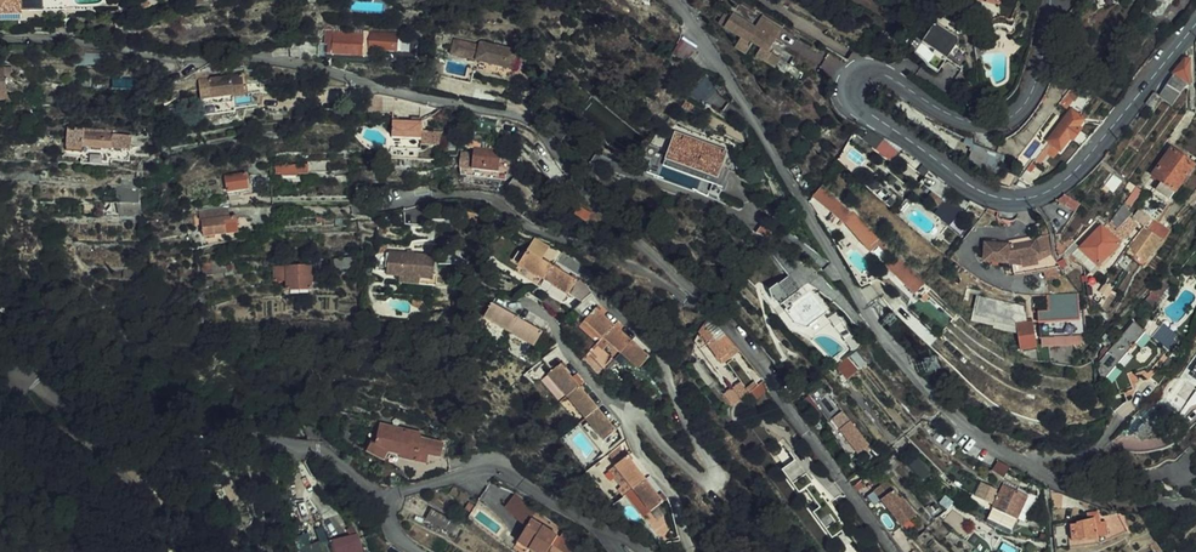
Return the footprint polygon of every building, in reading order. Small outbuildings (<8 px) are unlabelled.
[(19,13),(18,0),(0,0),(0,14),(19,13)] [(757,51),(764,39),(768,42),(775,29),(755,17),(748,30),(727,17),(725,20),(721,18),(715,28),(736,42),(731,50),(742,58),(749,46),(757,51)] [(932,25),(918,49),(946,65),(951,58),(947,33),(932,25)] [(368,27),(327,26),(326,54),(396,58),(396,46),(368,45),(368,27)] [(397,33),(397,28),(368,27),(368,45),(396,46),(397,33)] [(815,34),(809,44),(840,61),(841,60),(847,49),(815,34)] [(458,35),(453,53),(512,68),(517,47),(482,38),(481,41),(458,35)] [(688,60),(696,46),(681,38),(674,52),(688,60)] [(757,51),(761,53),(768,42),(764,39),(757,51)] [(943,70),(946,65),(918,49),(915,55),(940,69),(943,70)] [(752,59),(762,65),(767,57),(761,53),(757,51),(752,59)] [(110,54),(86,55),(87,66),(110,66),(110,54)] [(775,62),(767,57),(762,65),(770,70),(775,62)] [(1188,84),(1190,85),(1190,60),(1184,59),(1172,74),(1173,76),(1159,95),(1173,105),(1188,84)] [(4,82),(10,82),(10,66),(0,66),(0,72),(4,72),(4,82)] [(187,86),(189,101),(222,96),(223,106),(246,102),(244,89),(228,92),(225,72),(191,77),(181,78),(182,87),(187,86)] [(1159,95),(1155,92),(1147,103),(1151,107),(1159,95)] [(224,109),(223,106),(222,96),(189,101),(192,114),(224,109)] [(1084,119),(1072,110),(1049,140),(1048,139),(1045,143),(1048,145),(1051,142),(1061,149),(1070,137),(1073,139),(1081,128),(1078,126),(1084,119)] [(423,121),(394,120),(393,137),(423,138),(423,121)] [(113,128),(63,126),(61,149),(78,150),(78,145),(105,147),(105,148),(116,149),(117,146),(126,146),(127,132),(113,131),(113,128)] [(1093,136),(1082,127),(1076,135),(1087,144),(1093,136)] [(724,158),(674,136),(665,157),(702,173),(700,177),(713,183),(724,158)] [(33,139),(14,137),(13,147),(32,148),(33,139)] [(392,148),(423,148),(423,138),(393,137),(392,148)] [(891,161),(899,152),(883,139),(876,148),(891,161)] [(987,177),(993,151),(964,142),(957,168),(987,177)] [(1061,149),(1051,142),(1048,145),(1045,143),(1034,158),(1040,162),(1048,151),(1055,157),(1061,149)] [(499,171),(501,150),(485,148),(476,147),(475,146),(474,151),(462,150),(460,162),(473,164),(472,167),(499,171)] [(1170,201),(1194,166),(1173,149),(1153,175),(1162,182),(1156,191),(1170,201)] [(702,173),(665,157),(659,170),(709,191),(713,183),(700,177),(702,173)] [(325,160),(272,163),(273,172),(281,172),(281,174),(296,173),(296,171),(308,170),(308,168),(326,167),(325,160)] [(1020,179),(1030,186),(1043,169),(1033,162),(1020,179)] [(559,191),(568,180),(556,163),(545,171),(559,191)] [(245,169),(224,171),(226,188),(247,186),(245,169)] [(1003,184),(1005,177),(991,174),(989,180),(1003,184)] [(529,189),(519,178),(507,186),(517,198),(529,189)] [(1131,208),(1142,192),(1130,184),(1126,191),(1130,193),(1124,204),(1131,208)] [(119,193),(119,202),(137,202),(137,185),(111,185),(111,192),(119,193)] [(833,196),(820,186),(815,193),(813,195),(833,212),(827,220),(840,230),(844,225),(846,223),(847,221),(871,245),(878,237),(853,212),(851,213),(842,204),(833,196)] [(1056,201),(1075,214),(1081,205),(1067,194),(1056,201)] [(137,202),(119,202),(113,211),(137,211),(137,208),(137,202)] [(586,219),(592,212),(580,204),(575,212),(586,219)] [(1154,233),(1171,207),(1167,204),(1147,229),(1144,226),(1128,247),(1135,255),(1145,262),(1153,250),(1156,252),(1164,241),(1162,240),(1154,233)] [(956,213),(947,205),(937,216),(947,224),(956,213)] [(1115,231),(1128,217),(1130,214),(1123,208),(1109,225),(1115,231)] [(478,225),(480,213),(462,211),(461,223),(478,225)] [(237,212),(203,214),(204,231),(238,229),(237,212)] [(1128,217),(1115,231),(1109,225),(1106,222),(1101,227),(1083,250),(1085,252),(1079,259),(1087,266),(1093,259),(1099,264),(1120,247),(1137,224),(1128,217)] [(783,236),(773,221),(759,235),(775,245),(783,236)] [(1093,278),(1102,268),(1099,264),(1093,259),(1087,266),(1079,259),(1085,252),(1083,250),(1101,227),(1096,221),(1066,252),(1093,278)] [(550,245),(536,237),(528,249),(543,257),(550,245)] [(879,238),(878,237),(871,245),(868,248),(872,251),(879,244),(894,258),(897,254),(879,238)] [(1007,262),(1008,260),(1012,259),(1039,255),(1036,241),(1011,245),(986,243),(985,261),(1007,262)] [(543,257),(528,249),(525,254),(520,262),(568,293),(577,279),(543,257)] [(435,285),(438,255),(390,250),(388,273),(401,275),(401,282),(435,285)] [(514,259),(520,262),(525,254),(519,250),(514,259)] [(1043,271),(1061,268),(1056,262),(1055,259),(1054,256),(1054,252),(1039,255),(1043,271)] [(905,261),(897,254),(894,258),(893,259),(900,266),(905,261)] [(353,265),(352,255),(334,258),(335,267),(353,265)] [(1039,255),(1012,259),(1015,275),(1043,271),(1039,255)] [(917,274),(905,261),(900,266),(913,278),(917,274)] [(515,270),(563,301),(568,293),(520,262),(515,270)] [(311,263),(273,266),(274,281),(287,280),(287,287),(313,286),(311,263)] [(926,281),(917,274),(913,278),(921,285),(926,281)] [(808,327),(809,326),(828,312),(811,290),(804,295),(789,276),(771,290),(783,305),(784,304),(787,309),(786,310),(797,323),(801,321),(805,326),(806,327),(808,327)] [(1085,280),(1089,297),(1089,298),(1097,298),(1097,289),(1091,289),(1090,280),(1085,280)] [(1162,280),(1142,303),(1149,309),(1168,285),(1162,280)] [(1154,313),(1173,290),(1168,285),(1149,309),(1154,313)] [(543,331),(493,303),(484,318),(534,346),(543,331)] [(584,319),(637,369),(648,357),(596,307),(584,319)] [(578,326),(630,376),(637,369),(584,319),(578,326)] [(1085,336),(1085,319),(1050,320),(1051,338),(1085,336)] [(725,349),(732,343),(724,336),(708,320),(705,329),(699,336),(697,342),(703,350),(709,345),(724,364),(732,358),(727,352),(725,349)] [(1020,351),(1037,348),(1033,322),(1026,323),(1016,324),(1020,351)] [(1097,371),(1103,382),(1118,366),(1127,355),(1131,350),(1133,351),(1137,346),(1136,344),(1146,333),(1135,322),(1110,351),(1105,347),(1100,352),(1100,363),(1097,365),(1100,368),(1097,371)] [(1113,341),(1105,334),(1101,338),(1109,345),(1113,341)] [(727,352),(735,346),(732,343),(725,349),(727,352)] [(848,355),(837,365),(848,379),(860,369),(848,355)] [(1123,370),(1132,359),(1127,355),(1118,366),(1123,370)] [(545,370),(602,436),(614,426),(558,359),(545,370)] [(1187,378),(1195,385),(1195,364),(1187,378)] [(537,376),(595,443),(602,436),(545,370),(537,376)] [(747,389),(750,394),(759,386),(756,382),(747,389)] [(725,396),(734,407),(750,394),(747,389),(742,383),(725,396)] [(1102,395),(1105,403),(1111,410),(1127,400),(1124,395),(1120,396),(1117,389),(1102,395)] [(870,447),(850,423),(838,433),(858,457),(870,447)] [(421,444),(422,439),(382,427),(375,446),(371,445),(364,454),(380,466),(388,456),(399,460),(398,462),(424,470),(428,460),(441,464),(445,452),(421,444)] [(350,444),(355,438),(345,430),(340,437),(350,444)] [(665,497),(628,452),(615,462),(633,485),(652,508),(665,497)] [(1004,477),(1009,467),(995,459),(989,469),(1004,477)] [(846,529),(796,461),(782,471),(799,495),(805,490),(819,509),(813,513),(832,540),(846,529)] [(615,462),(611,466),(629,489),(633,485),(615,462)] [(900,499),(887,481),(875,491),(903,527),(917,516),(903,498),(900,499)] [(975,495),(992,503),(999,488),(981,481),(975,495)] [(1028,496),(1003,484),(992,506),(1017,518),(1018,518),(1021,511),(1028,496)] [(626,491),(645,513),(652,508),(633,485),(629,489),(626,491)] [(1066,508),(1065,493),(1052,490),(1053,509),(1066,508)] [(514,515),(526,524),(530,518),(536,509),(514,492),(504,504),(514,515)] [(946,494),(938,503),(944,511),(946,512),(954,501),(946,494)] [(1027,514),(1034,499),(1028,496),(1021,511),(1027,514)] [(1017,518),(992,506),(986,517),(1012,530),(1017,518)] [(430,509),(425,520),(443,530),(449,519),(430,509)] [(655,509),(645,516),(663,538),(673,531),(655,509)] [(1096,520),(1102,520),(1101,511),(1090,512),(1090,516),(1095,516),(1096,520)] [(1095,516),(1090,516),(1081,517),(1081,522),(1071,523),(1072,540),(1110,536),(1109,519),(1102,520),(1096,520),(1095,516)] [(556,534),(530,518),(526,524),(516,541),(534,551),(544,551),(550,544),(556,534)] [(454,535),(459,525),(449,519),(443,530),(454,535)] [(559,536),(556,534),(550,544),(559,550),(563,544),(568,547),(571,541),(563,530),(559,536)] [(1163,551),(1157,540),(1150,544),(1154,551),(1161,551),(1163,551)]
